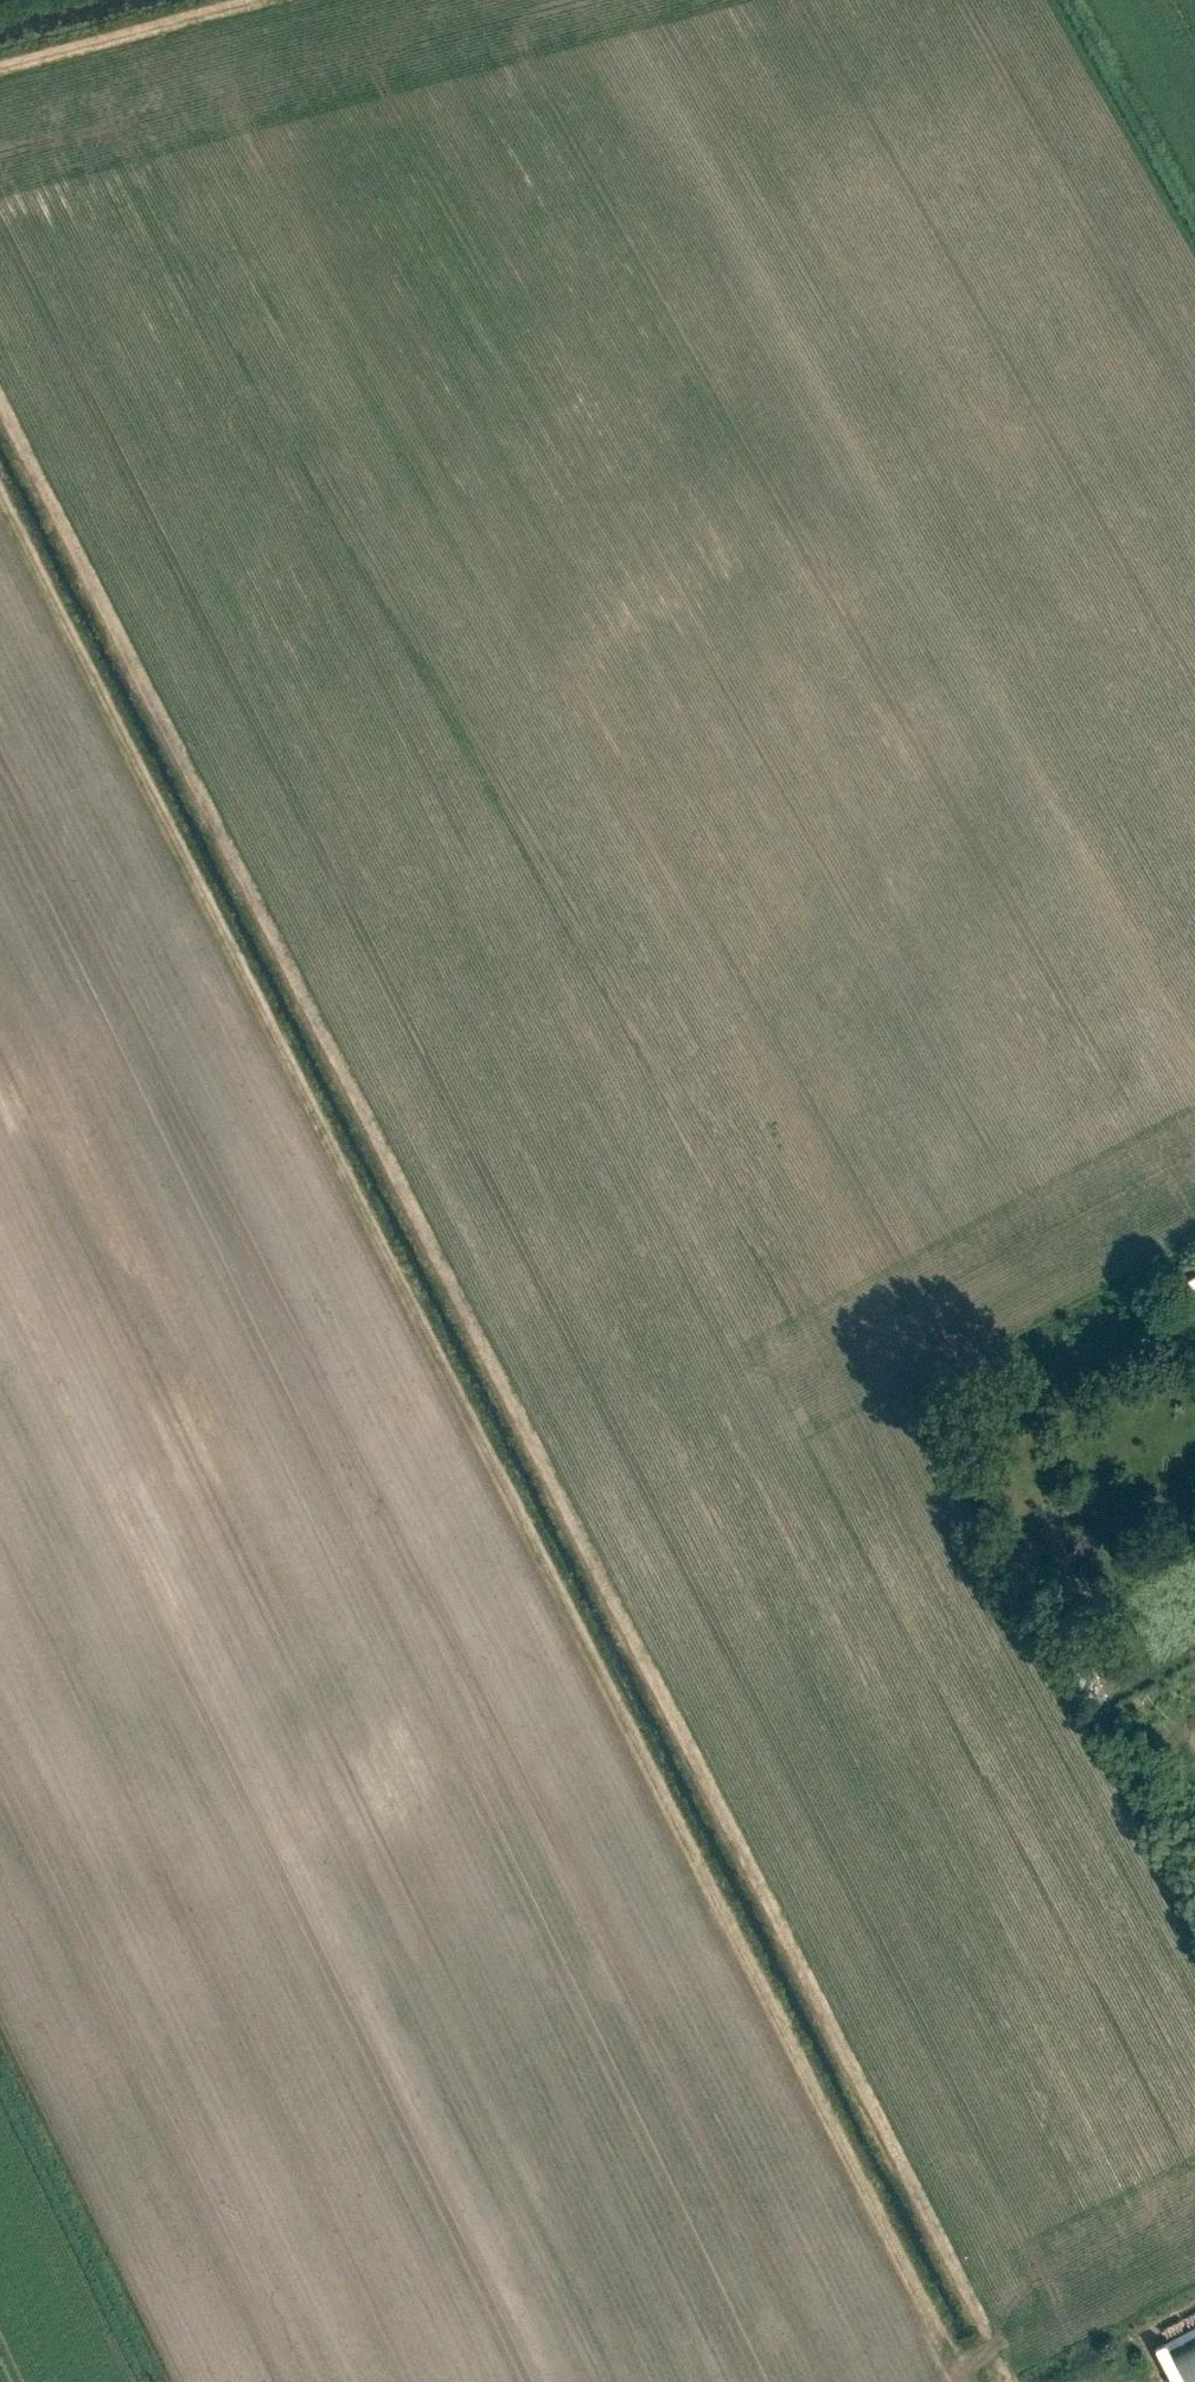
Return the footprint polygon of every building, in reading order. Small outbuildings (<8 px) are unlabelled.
[(1178,1285),(1185,1298),(1194,1293),(1194,1276),(1178,1285)] [(1157,2344),(1175,2381),(1194,2381),(1194,2326),(1157,2344)]
